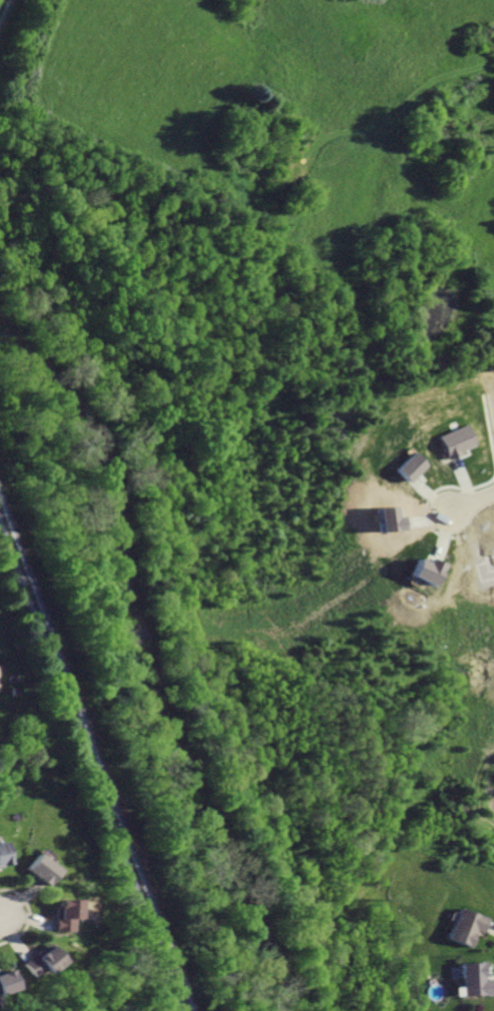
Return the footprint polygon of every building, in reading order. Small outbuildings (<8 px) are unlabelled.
[(35,854),(21,872),(43,888),(56,870),(35,854)] [(51,907),(51,932),(68,932),(68,918),(78,918),(78,900),(55,900),(54,907),(51,907)] [(461,909),(452,938),(476,946),(480,935),(486,937),(492,919),(461,909)] [(33,953),(20,964),(33,978),(42,970),(47,975),(61,963),(47,947),(36,956),(33,953)] [(462,998),(493,996),(493,977),(487,977),(487,961),(460,963),(462,998)] [(17,989),(9,970),(0,973),(0,996),(17,989)]
